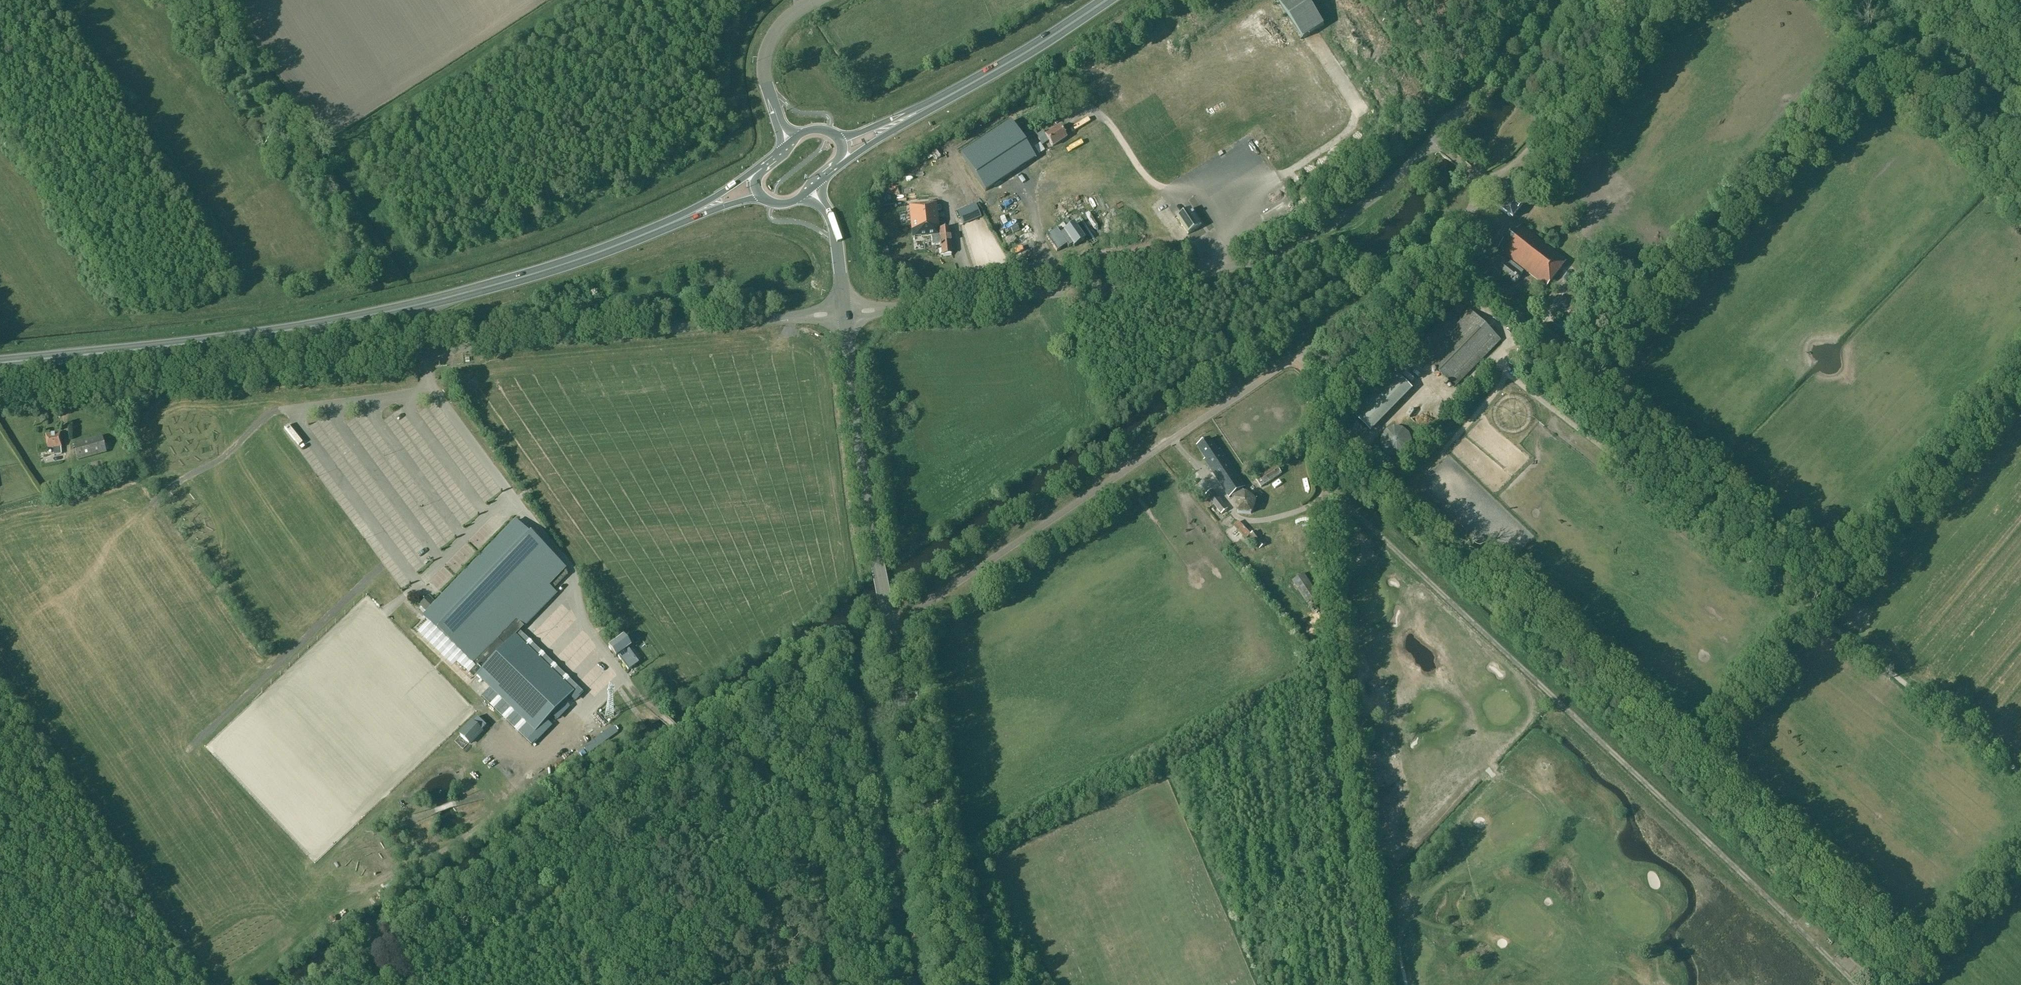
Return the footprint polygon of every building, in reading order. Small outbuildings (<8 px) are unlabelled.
[(1303,38),(1323,25),(1307,0),(1278,0),(1303,38)] [(1036,163),(1012,126),(961,157),(985,195),(1036,163)] [(1024,133),(1029,139),(1038,133),(1033,127),(1024,133)] [(1059,127),(1045,136),(1043,132),(1036,136),(1042,145),(1048,141),(1052,147),(1066,138),(1059,127)] [(1506,185),(1493,203),(1510,217),(1524,199),(1506,185)] [(949,228),(939,229),(936,202),(909,205),(912,237),(921,236),(921,237),(931,236),(932,245),(941,244),(942,255),(952,254),(949,228)] [(1187,212),(1182,204),(1157,220),(1167,236),(1182,226),(1188,235),(1201,225),(1191,210),(1187,212)] [(1503,224),(1496,233),(1502,238),(1502,239),(1504,241),(1498,249),(1512,260),(1525,270),(1546,287),(1566,262),(1521,226),(1516,233),(1510,228),(1509,229),(1503,224)] [(1056,230),(1046,237),(1056,252),(1066,245),(1068,247),(1072,245),(1073,247),(1084,239),(1074,225),(1060,235),(1056,230)] [(1501,259),(1493,269),(1500,275),(1502,273),(1515,284),(1521,275),(1525,270),(1512,260),(1508,264),(1501,259)] [(1501,276),(1493,269),(1483,280),(1491,287),(1501,276)] [(1452,311),(1458,316),(1465,309),(1459,304),(1452,311)] [(1469,309),(1459,319),(1462,321),(1425,359),(1454,388),(1501,340),(1469,309)] [(1518,319),(1526,326),(1528,323),(1520,316),(1518,319)] [(1410,364),(1417,372),(1421,368),(1413,360),(1410,364)] [(1353,415),(1371,433),(1413,390),(1394,372),(1353,415)] [(1417,414),(1411,420),(1419,426),(1424,420),(1417,414)] [(1394,452),(1408,440),(1398,428),(1384,441),(1394,452)] [(61,447),(60,434),(46,436),(47,449),(53,448),(54,454),(62,454),(61,447)] [(74,443),(78,460),(106,452),(102,436),(74,443)] [(1252,514),(1257,501),(1248,494),(1246,495),(1242,489),(1245,487),(1220,450),(1218,451),(1209,439),(1198,446),(1206,459),(1204,460),(1229,498),(1232,496),(1236,502),(1235,503),(1237,513),(1252,514)] [(1276,466),(1256,479),(1261,488),(1282,474),(1276,466)] [(1212,490),(1206,495),(1222,514),(1228,509),(1212,490)] [(412,511),(435,544),(442,539),(439,535),(436,537),(433,532),(439,528),(427,512),(424,515),(418,507),(412,511)] [(355,511),(348,516),(354,525),(361,520),(355,511)] [(553,589),(567,575),(562,571),(565,568),(515,521),(423,617),(472,664),(473,663),(481,670),(476,675),(535,732),(573,692),(515,636),(557,592),(553,589)] [(1239,521),(1235,525),(1246,537),(1250,533),(1239,521)] [(391,537),(410,566),(419,560),(412,551),(419,546),(406,527),(391,537)] [(1257,531),(1250,536),(1260,549),(1266,544),(1257,531)] [(1304,573),(1292,580),(1307,603),(1319,595),(1304,573)] [(1305,607),(1300,611),(1307,621),(1313,617),(1305,607)] [(623,637),(609,647),(616,658),(618,656),(628,670),(638,663),(628,649),(631,647),(623,637)] [(449,662),(447,660),(451,655),(447,652),(441,661),(459,674),(464,667),(452,658),(449,662)] [(471,721),(459,734),(471,745),(483,732),(481,731),(486,726),(477,718),(472,722),(471,721)] [(1490,762),(1482,765),(1485,773),(1493,770),(1490,762)] [(1648,877),(1654,889),(1662,885),(1655,873),(1648,877)] [(394,881),(384,888),(388,893),(398,886),(394,881)]
